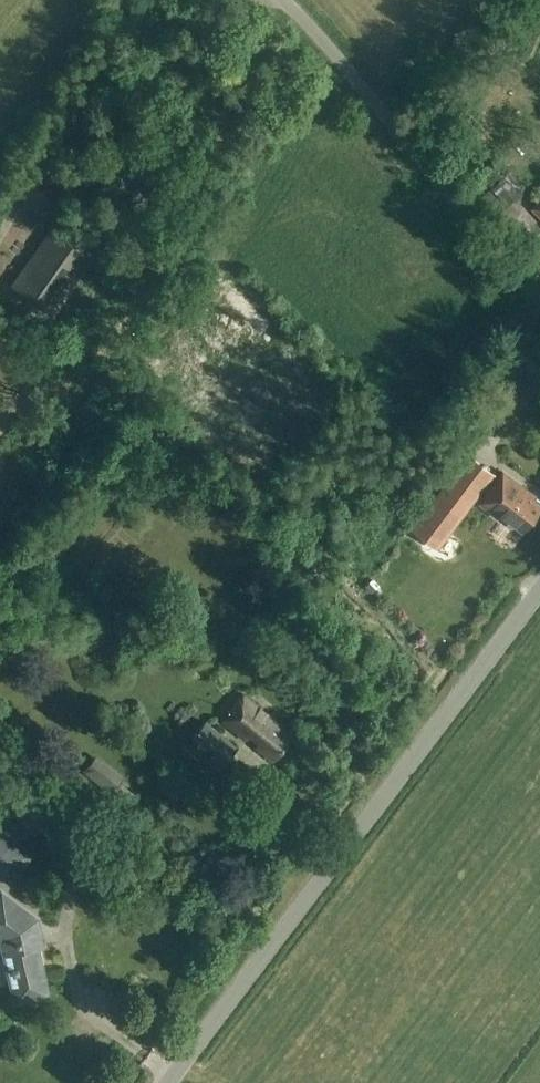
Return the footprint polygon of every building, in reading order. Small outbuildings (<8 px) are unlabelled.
[(495,211),(507,203),(523,192),(506,174),(505,174),(492,161),(470,179),(495,211)] [(90,258),(49,228),(11,283),(52,312),(90,258)] [(443,531),(476,486),(479,488),(491,472),(470,457),(414,531),(435,547),(446,533),(443,531)] [(500,472),(477,502),(497,517),(500,514),(521,530),(539,507),(529,499),(532,496),(500,472)] [(220,718),(243,737),(247,732),(257,741),(254,745),(270,759),(291,735),(241,693),(220,718)] [(234,745),(204,718),(189,739),(219,764),(234,745)] [(122,778),(95,756),(83,771),(110,793),(122,778)] [(0,827),(0,877),(10,884),(34,851),(0,827)] [(1,941),(5,956),(11,954),(14,967),(11,968),(12,972),(15,972),(17,985),(11,986),(15,1002),(32,998),(31,995),(43,993),(40,981),(44,980),(33,931),(39,930),(37,918),(1,891),(0,893),(0,923),(2,925),(0,927),(0,940),(1,941)]
